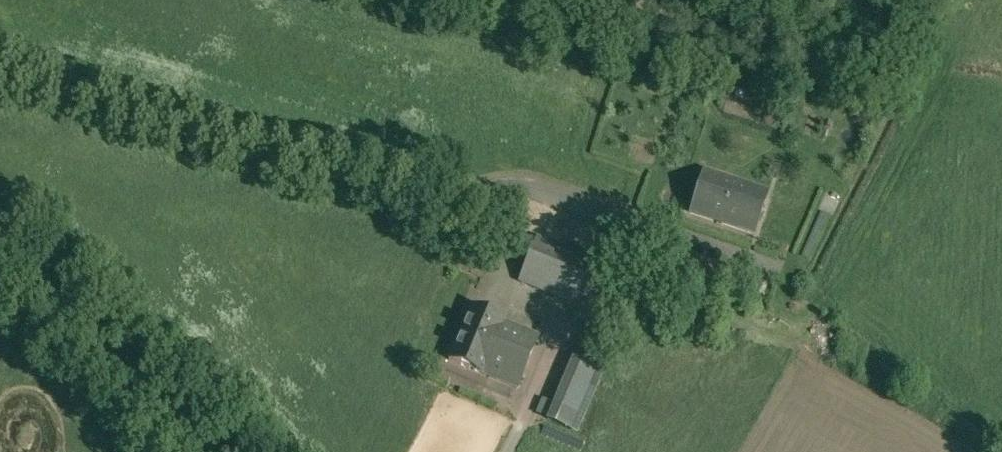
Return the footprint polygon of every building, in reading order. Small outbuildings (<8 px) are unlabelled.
[(705,171),(691,212),(754,232),(767,191),(705,171)] [(537,237),(519,282),(585,309),(604,265),(537,237)] [(504,320),(471,306),(448,360),(482,374),(482,373),(517,388),(539,335),(504,321),(504,320)] [(572,360),(553,404),(583,416),(602,372),(572,360)]
